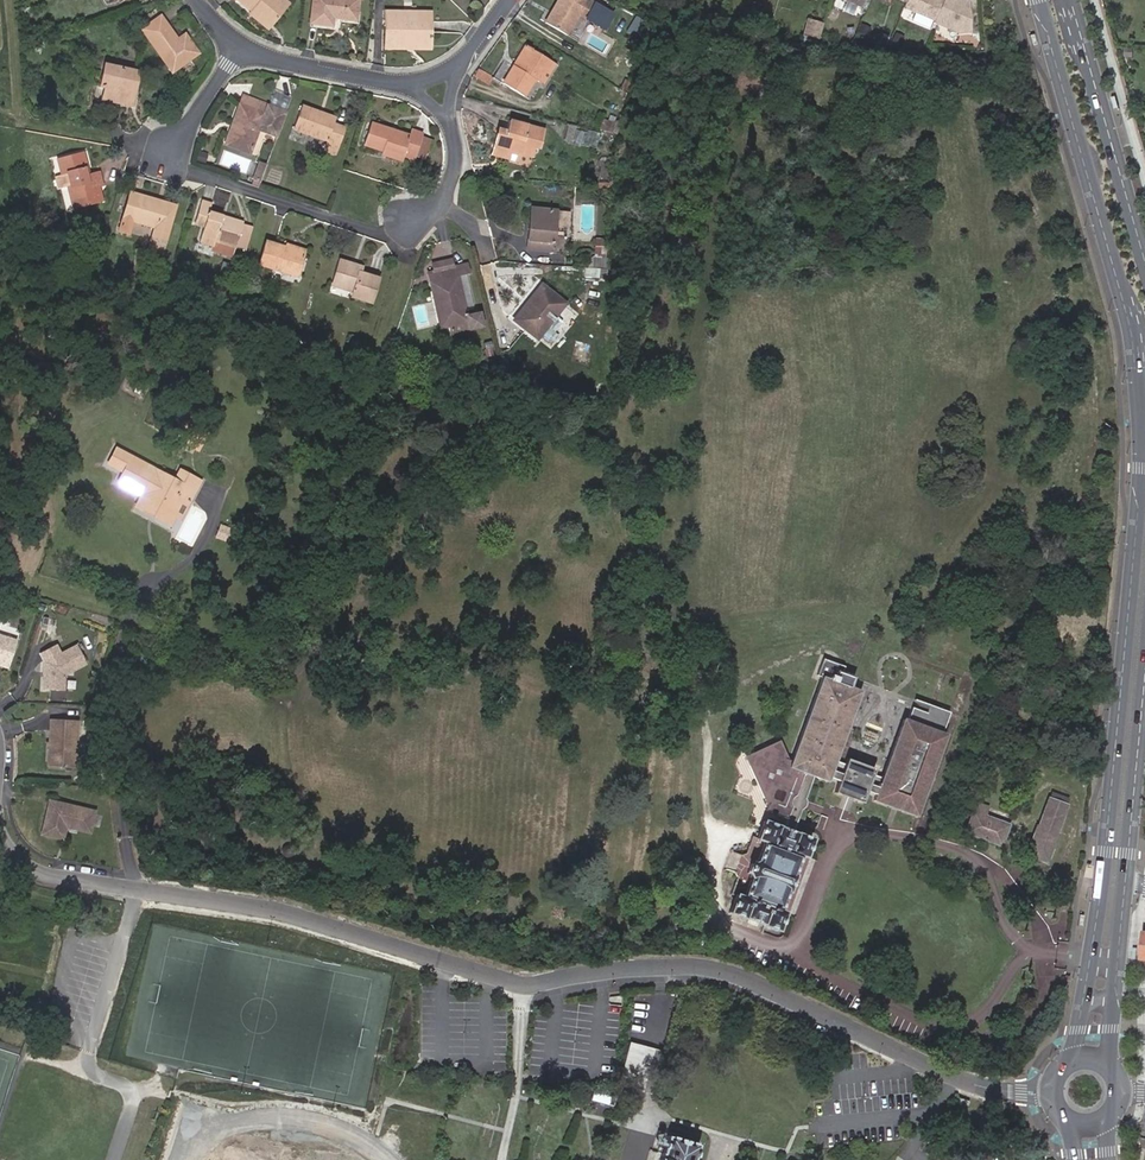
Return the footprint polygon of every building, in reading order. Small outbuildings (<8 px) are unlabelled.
[(256,8),(259,4),(276,18),(291,0),(246,0),(256,8)] [(313,29),(333,29),(333,20),(357,21),(357,0),(313,0),(313,29)] [(546,20),(566,32),(578,12),(602,27),(610,14),(588,0),(558,0),(546,20)] [(946,0),(909,0),(908,2),(906,7),(919,13),(935,20),(938,21),(946,0)] [(970,4),(964,1),(965,0),(946,0),(938,21),(937,22),(962,32),(973,31),(970,4)] [(259,4),(256,8),(255,9),(272,23),(276,18),(259,4)] [(388,9),(387,18),(405,19),(405,10),(388,9)] [(405,19),(387,18),(387,48),(408,48),(408,42),(431,42),(431,11),(405,10),(405,19)] [(181,39),(178,35),(161,13),(142,26),(173,67),(199,49),(189,34),(181,39)] [(916,20),(932,28),(935,20),(919,13),(916,20)] [(736,28),(739,19),(728,16),(725,25),(736,28)] [(818,40),(822,26),(808,21),(803,38),(818,40)] [(185,29),(178,35),(181,39),(189,34),(185,29)] [(519,64),(530,47),(527,44),(516,62),(519,64)] [(553,61),(530,47),(519,64),(516,62),(509,58),(497,77),(526,95),(536,78),(541,81),(553,61)] [(1133,48),(1124,47),(1124,57),(1133,58),(1133,48)] [(140,70),(106,60),(103,72),(108,74),(104,85),(107,86),(104,94),(125,99),(130,85),(135,86),(138,78),(140,70)] [(558,64),(553,61),(541,81),(545,83),(558,64)] [(496,76),(481,67),(476,75),(491,84),(496,76)] [(131,101),(135,86),(130,85),(125,99),(131,101)] [(246,103),(249,94),(244,92),(241,101),(246,103)] [(240,117),(230,143),(252,152),(270,108),(276,110),(278,107),(271,104),(272,102),(249,94),(246,103),(241,101),(236,116),(240,117)] [(319,115),(321,110),(304,103),(295,126),(326,137),(323,147),(335,152),(344,127),(333,124),(335,120),(319,115)] [(336,115),(321,110),(319,115),(335,120),(336,115)] [(226,141),(230,143),(240,117),(236,116),(226,141)] [(365,143),(384,150),(384,148),(403,155),(414,158),(414,155),(420,135),(422,132),(412,129),(410,134),(372,121),(365,143)] [(536,146),(543,148),(547,131),(510,121),(508,130),(506,136),(498,133),(494,148),(507,152),(507,149),(522,153),(533,156),(536,146)] [(429,138),(420,135),(414,155),(423,158),(429,138)] [(384,148),(384,150),(383,153),(402,159),(403,155),(384,148)] [(519,162),(522,153),(507,149),(507,152),(494,148),(492,154),(519,162)] [(74,205),(104,198),(100,183),(104,183),(99,165),(88,168),(86,158),(80,159),(79,153),(59,158),(62,173),(55,174),(58,187),(69,184),(74,205)] [(135,218),(156,225),(149,246),(162,250),(177,204),(132,189),(119,228),(131,231),(135,218)] [(213,199),(204,196),(198,217),(205,219),(200,235),(214,239),(216,234),(237,242),(237,241),(243,220),(244,219),(210,208),(213,199)] [(532,228),(530,248),(555,250),(558,223),(570,225),(571,212),(538,209),(536,229),(532,228)] [(247,244),(253,223),(243,220),(237,241),(247,244)] [(267,236),(260,258),(298,270),(304,250),(285,243),(285,242),(267,236)] [(353,287),(351,293),(372,300),(380,276),(361,270),(363,264),(342,257),(334,281),(353,287)] [(466,265),(429,274),(432,283),(435,282),(447,326),(468,321),(470,329),(484,326),(481,314),(467,317),(465,309),(474,307),(466,275),(468,274),(466,265)] [(606,271),(588,270),(587,280),(605,282),(606,271)] [(332,286),(351,293),(353,287),(334,281),(332,286)] [(518,320),(543,338),(554,347),(562,336),(557,332),(566,321),(560,316),(569,304),(544,286),(518,320)] [(187,432),(193,421),(186,418),(175,438),(181,442),(187,432)] [(191,501),(201,484),(181,473),(176,482),(112,447),(106,458),(123,468),(117,478),(143,493),(135,507),(156,519),(163,506),(172,511),(181,495),(191,501)] [(175,530),(191,501),(181,495),(172,511),(163,506),(156,519),(175,530)] [(6,656),(13,633),(0,629),(0,654),(6,656)] [(82,657),(72,638),(56,646),(52,638),(34,647),(38,655),(41,665),(41,670),(37,683),(59,684),(60,669),(82,657)] [(847,666),(825,658),(817,679),(820,681),(791,762),(786,761),(779,745),(745,760),(768,807),(775,805),(787,816),(784,821),(797,825),(802,810),(808,811),(812,807),(813,802),(811,798),(807,796),(814,777),(830,782),(831,778),(841,782),(836,794),(845,797),(846,794),(851,796),(857,798),(856,801),(864,804),(868,792),(878,796),(876,800),(895,807),(898,800),(902,802),(900,808),(919,815),(949,734),(945,733),(953,711),(939,706),(936,714),(915,707),(910,720),(906,718),(885,777),(875,773),(877,768),(865,764),(849,758),(848,763),(838,760),(863,691),(852,687),(856,678),(844,673),(847,666)] [(72,713),(45,712),(44,735),(42,735),(42,739),(44,739),(44,756),(71,757),(72,713)] [(974,837),(984,824),(976,820),(984,804),(981,802),(985,791),(973,787),(971,830),(975,831),(974,837)] [(1047,857),(1053,860),(1063,836),(1060,834),(1070,807),(1053,800),(1042,828),(1039,827),(1027,855),(1044,862),(1047,857)] [(37,834),(57,839),(60,826),(85,832),(90,811),(45,801),(37,834)] [(976,820),(984,824),(998,829),(1005,811),(984,804),(976,820)] [(768,807),(769,814),(784,821),(787,816),(775,805),(768,807)] [(794,835),(797,825),(784,821),(782,830),(764,824),(751,860),(744,859),(739,875),(745,877),(732,913),(782,929),(789,911),(782,909),(787,892),(793,894),(796,885),(799,877),(793,875),(799,858),(806,860),(813,841),(794,835)] [(652,1041),(631,1035),(619,1077),(640,1083),(652,1041)] [(611,1086),(593,1082),(590,1092),(608,1097),(611,1086)] [(668,1128),(660,1156),(657,1155),(655,1159),(691,1159),(697,1137),(668,1128)]
